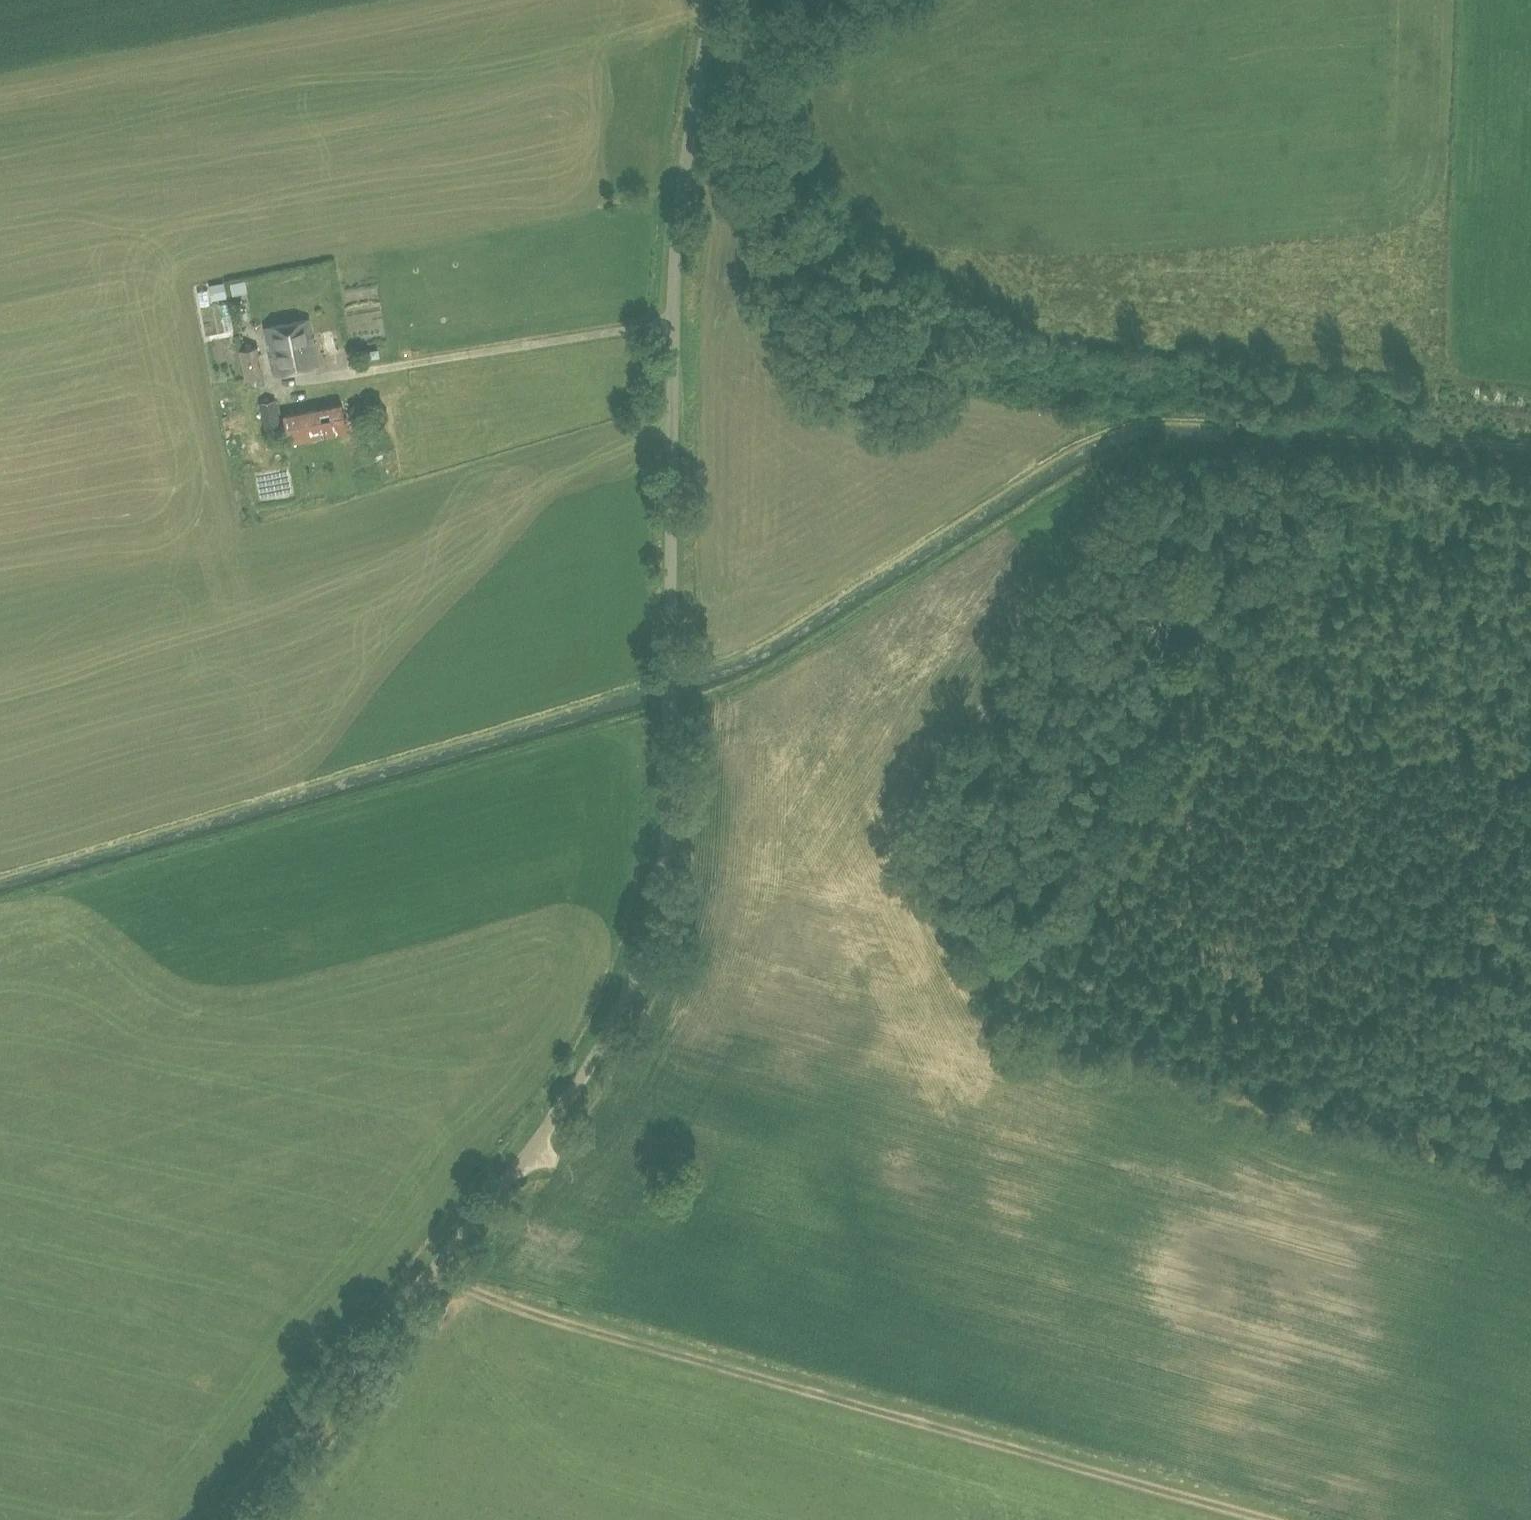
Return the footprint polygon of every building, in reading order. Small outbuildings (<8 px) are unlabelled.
[(319,367),(314,343),(310,319),(267,327),(275,375),(319,367)] [(239,350),(245,380),(264,376),(258,347),(239,350)] [(266,437),(284,432),(277,400),(261,403),(266,437)] [(343,402),(284,414),(289,445),(348,433),(343,402)]
